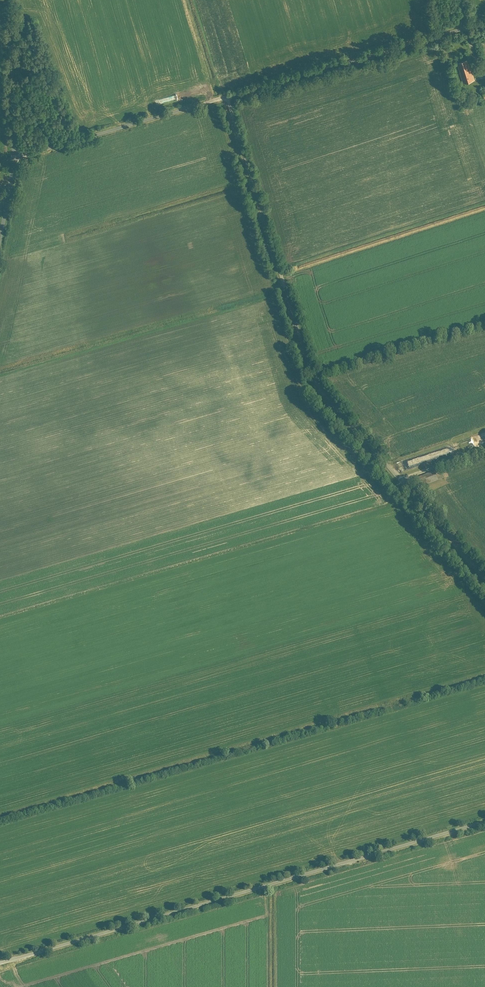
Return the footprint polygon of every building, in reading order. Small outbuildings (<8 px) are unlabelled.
[(465,56),(453,60),(461,82),(472,79),(465,56)]
